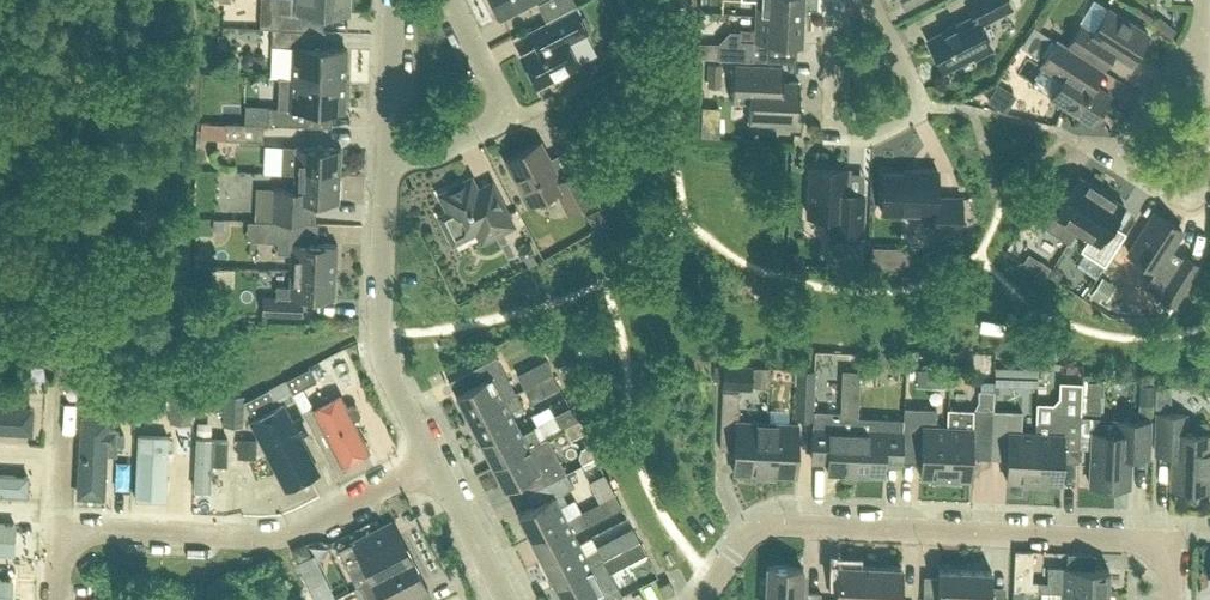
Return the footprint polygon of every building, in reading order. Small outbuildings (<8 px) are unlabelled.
[(348,0),(279,0),(277,28),(311,29),(312,10),(347,12),(348,0)] [(501,17),(533,0),(492,0),(501,17)] [(606,16),(620,9),(616,0),(598,0),(606,16)] [(802,16),(803,0),(756,0),(756,14),(802,16)] [(927,38),(943,70),(973,54),(975,57),(992,48),(979,24),(1011,7),(1008,0),(965,0),(972,14),(927,38)] [(573,7),(547,21),(528,31),(536,45),(520,54),(536,85),(579,64),(567,41),(586,31),(573,7)] [(1103,68),(1103,66),(1113,51),(1130,62),(1148,33),(1107,7),(1092,32),(1080,24),(1066,45),(1103,68)] [(802,16),(756,14),(755,28),(739,28),(738,59),(768,60),(769,41),(801,42),(802,16)] [(292,76),(344,79),(345,48),(310,46),(311,29),(272,27),(271,45),(293,46),(292,76)] [(1109,93),(1093,83),(1102,69),(1056,40),(1040,65),(1042,66),(1031,83),(1050,96),(1090,122),(1109,93)] [(732,63),(731,90),(749,91),(748,121),(784,123),(784,127),(801,128),(802,107),(798,107),(799,81),(776,80),(776,66),(782,67),(783,65),(732,63)] [(708,64),(708,80),(720,80),(721,64),(708,64)] [(343,110),(344,79),(292,76),(290,107),(268,106),(267,123),(306,125),(307,109),(343,110)] [(997,84),(988,100),(1004,110),(1014,95),(997,84)] [(722,123),(722,105),(709,105),(709,123),(722,123)] [(225,122),(224,138),(263,140),(263,123),(225,122)] [(504,159),(528,203),(556,190),(567,211),(594,197),(578,167),(559,177),(540,140),(504,159)] [(295,145),(294,172),(340,175),(341,147),(295,145)] [(810,167),(808,214),(832,215),(831,232),(861,233),(862,203),(844,202),(846,169),(810,167)] [(883,171),(881,211),(934,214),(933,232),(960,233),(961,196),(936,195),(937,169),(913,168),(913,172),(883,171)] [(339,202),(340,175),(294,172),(293,188),(274,187),(272,219),(307,221),(308,201),(339,202)] [(1047,194),(1023,232),(1036,241),(1045,226),(1056,233),(1064,220),(1077,229),(1101,190),(1078,175),(1061,203),(1047,194)] [(223,210),(258,210),(258,176),(223,176),(223,210)] [(513,224),(499,196),(491,180),(477,187),(471,176),(439,193),(447,210),(438,215),(450,238),(473,226),(481,241),(513,224)] [(1101,190),(1077,229),(1088,236),(1080,249),(1104,264),(1120,240),(1106,232),(1124,204),(1101,190)] [(1173,303),(1198,264),(1183,255),(1178,264),(1166,256),(1182,230),(1153,212),(1128,251),(1156,269),(1145,285),(1173,303)] [(289,268),(336,270),(337,243),(304,241),(304,222),(266,221),(265,240),(277,241),(277,251),(290,252),(289,268)] [(334,298),(336,270),(289,268),(289,285),(276,285),(276,296),(263,295),(262,312),(300,314),(301,296),(334,298)] [(325,362),(341,392),(360,381),(345,351),(325,362)] [(474,366),(481,379),(455,392),(467,416),(515,391),(496,355),(474,366)] [(547,375),(540,362),(530,367),(536,380),(547,375)] [(309,366),(285,379),(292,392),(316,379),(309,366)] [(842,367),(842,370),(841,393),(859,393),(860,385),(859,385),(860,368),(842,367)] [(812,409),(814,369),(797,368),(795,416),(812,417),(812,409)] [(884,369),(860,368),(859,385),(860,385),(884,386),(884,369)] [(916,368),(916,373),(916,385),(947,386),(948,369),(916,368)] [(553,388),(547,375),(536,380),(543,393),(553,388)] [(284,379),(269,387),(276,400),(290,392),(284,379)] [(106,388),(78,387),(77,402),(105,403),(106,388)] [(244,400),(251,414),(275,401),(268,387),(244,400)] [(948,408),(947,425),(945,476),(970,477),(972,442),(991,442),(993,390),(979,389),(978,400),(973,409),(948,408)] [(739,390),(722,390),(720,448),(721,448),(722,428),(735,429),(733,471),(764,473),(766,421),(738,420),(739,390)] [(515,391),(467,416),(480,440),(515,421),(508,408),(520,401),(515,391)] [(171,392),(169,427),(189,428),(191,392),(171,392)] [(220,394),(193,392),(193,407),(203,408),(220,408),(220,394)] [(224,395),(223,424),(242,425),(243,396),(224,395)] [(338,398),(310,413),(341,470),(369,455),(338,398)] [(31,439),(32,407),(0,406),(0,438),(31,439)] [(945,476),(947,425),(935,425),(936,407),(904,406),(902,438),(921,439),(920,475),(945,476)] [(284,494),(317,478),(312,467),(319,464),(295,415),(288,418),(283,408),(249,424),(284,494)] [(571,421),(564,409),(554,414),(561,427),(571,421)] [(855,474),(858,416),(842,416),(843,410),(812,409),(812,417),(813,417),(811,457),(812,457),(812,456),(811,456),(812,449),(828,450),(827,471),(854,472),(854,474),(855,474)] [(1036,431),(1035,431),(1020,431),(1021,410),(992,409),(991,442),(1007,443),(1006,479),(1033,480),(1036,431)] [(137,411),(138,424),(160,423),(159,410),(137,411)] [(1035,431),(1036,431),(1033,480),(1061,481),(1062,446),(1079,446),(1081,413),(1052,411),(1051,422),(1036,421),(1035,431)] [(1156,452),(1172,453),(1171,486),(1209,488),(1209,471),(1209,432),(1184,431),(1184,413),(1158,412),(1156,452)] [(858,416),(855,474),(856,474),(856,472),(883,473),(884,452),(900,453),(900,460),(900,461),(901,461),(902,418),(873,417),(858,416)] [(1090,482),(1128,484),(1130,454),(1148,455),(1149,419),(1115,418),(1115,431),(1092,430),(1090,482)] [(534,426),(521,433),(515,421),(480,440),(492,463),(538,439),(538,440),(540,439),(534,426)] [(578,434),(571,421),(561,427),(567,440),(578,434)] [(766,421),(764,473),(795,474),(797,423),(766,421)] [(105,424),(77,423),(74,502),(102,503),(105,424)] [(132,504),(163,506),(167,436),(136,434),(132,504)] [(538,439),(492,463),(504,487),(550,463),(538,440),(538,439)] [(209,441),(194,440),(192,494),(207,495),(209,441)] [(517,513),(530,536),(566,518),(559,505),(567,501),(562,491),(573,485),(566,471),(546,482),(552,494),(517,513)] [(27,502),(28,478),(0,477),(0,501),(27,502)] [(609,495),(603,482),(592,488),(599,500),(609,495)] [(616,508),(609,495),(599,500),(606,513),(616,508)] [(579,511),(566,518),(530,536),(542,560),(578,541),(572,530),(585,523),(579,511)] [(14,557),(15,515),(0,514),(0,556),(14,557)] [(405,546),(398,533),(392,521),(337,549),(349,572),(364,564),(371,577),(411,557),(410,556),(407,558),(402,548),(405,546)] [(632,524),(626,527),(613,534),(620,549),(624,547),(639,539),(632,524)] [(631,559),(645,551),(646,551),(639,539),(624,547),(631,559)] [(554,583),(590,564),(603,558),(597,545),(584,552),(578,541),(542,560),(554,583)] [(310,550),(298,559),(311,577),(323,568),(310,550)] [(429,593),(416,567),(413,569),(408,559),(411,557),(371,577),(377,589),(364,596),(366,599),(415,599),(429,593)] [(554,583),(563,599),(581,599),(592,594),(595,599),(601,599),(620,590),(603,558),(590,564),(554,583)] [(1061,591),(1107,593),(1108,568),(1048,565),(1047,581),(1037,580),(1037,581),(1028,581),(1028,563),(1013,562),(1012,589),(1014,589),(1025,589),(1061,591)] [(869,564),(837,563),(835,599),(868,599),(869,564)] [(869,564),(868,599),(900,599),(901,566),(869,564)] [(761,591),(766,591),(766,599),(800,599),(802,566),(767,565),(767,580),(762,580),(761,591)] [(965,568),(938,567),(937,597),(923,596),(922,599),(963,599),(965,568)] [(963,599),(1004,599),(1005,599),(990,599),(992,570),(965,568),(963,599)] [(10,579),(0,578),(0,599),(9,599),(10,579)] [(668,579),(657,584),(663,596),(674,590),(668,579)] [(1014,589),(1013,599),(1025,599),(1025,589),(1014,589)] [(820,592),(820,591),(805,590),(805,599),(820,599),(820,592)] [(1061,591),(1060,599),(1107,599),(1107,593),(1061,591)]
